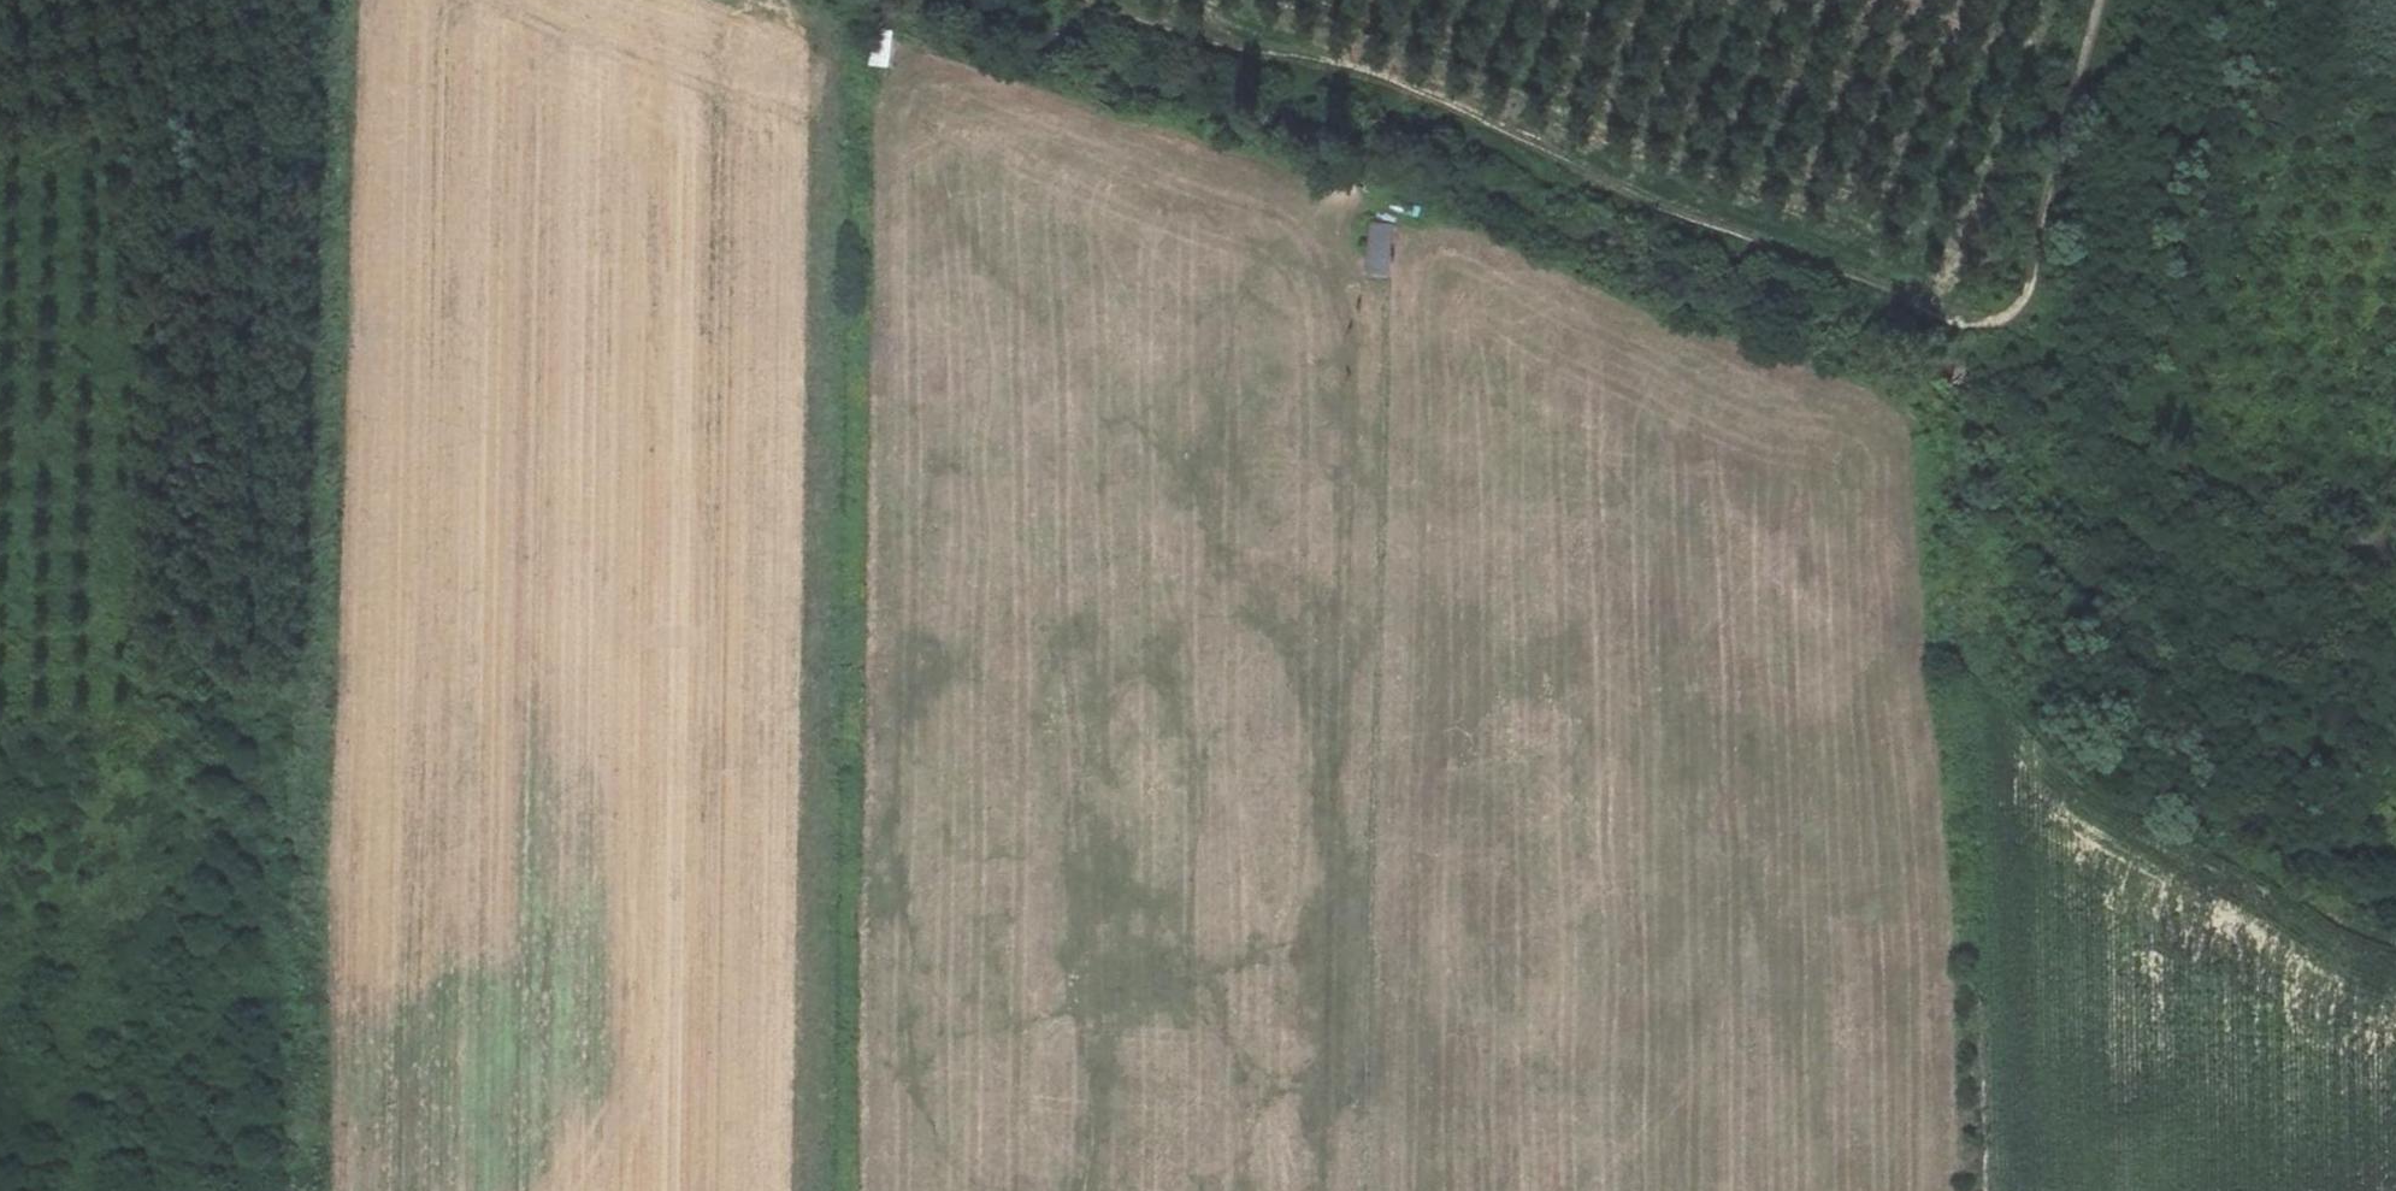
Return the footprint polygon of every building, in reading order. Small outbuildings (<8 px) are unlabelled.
[(892,67),(893,28),(872,28),(872,67),(892,67)] [(1365,274),(1388,277),(1395,224),(1372,221),(1365,274)]
